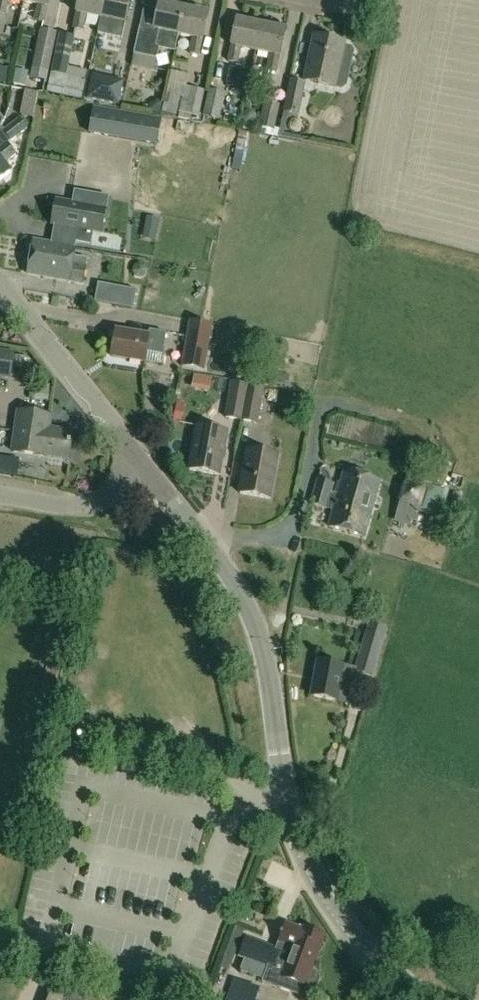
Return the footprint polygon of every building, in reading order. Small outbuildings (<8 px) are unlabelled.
[(5,15),(8,0),(0,0),(0,14),(5,15)] [(23,2),(37,5),(34,21),(44,23),(47,8),(48,8),(49,0),(23,0),(23,2)] [(76,14),(73,29),(83,31),(86,16),(101,19),(105,0),(79,0),(76,14)] [(97,34),(121,40),(125,24),(130,0),(105,0),(101,19),(97,34)] [(141,27),(140,27),(133,55),(157,60),(160,49),(174,52),(178,35),(183,10),(159,5),(153,34),(140,31),(141,27)] [(208,15),(183,10),(178,35),(193,39),(190,54),(199,56),(202,40),(203,41),(208,15)] [(261,26),(236,21),(231,46),(231,47),(228,62),(237,64),(241,49),(256,52),(261,26)] [(286,32),(261,26),(256,52),(270,55),(267,70),(276,72),(280,57),(286,32)] [(41,30),(31,77),(46,80),(47,72),(56,33),(41,30)] [(74,37),(62,35),(63,34),(60,34),(52,73),(48,85),(47,85),(46,93),(81,100),(85,81),(65,77),(74,37)] [(352,46),(314,38),(305,81),(343,89),(348,85),(356,51),(352,46)] [(91,74),(86,98),(117,105),(122,81),(91,74)] [(284,112),(298,115),(305,84),(291,82),(284,112)] [(179,113),(178,117),(190,120),(192,115),(198,117),(204,92),(185,87),(182,98),(179,111),(179,113)] [(203,117),(219,120),(224,94),(209,90),(203,117)] [(265,104),(259,132),(277,136),(278,131),(273,130),(279,107),(265,104)] [(158,144),(162,120),(93,109),(89,133),(158,144)] [(19,120),(4,131),(11,141),(26,129),(19,120)] [(16,154),(7,144),(11,141),(4,131),(1,127),(0,128),(0,181),(10,173),(3,164),(16,154)] [(33,241),(27,274),(69,282),(82,284),(86,260),(73,258),(76,242),(91,245),(93,231),(102,233),(103,232),(101,231),(104,212),(106,212),(106,211),(104,210),(106,199),(108,199),(109,198),(73,191),(73,193),(75,193),(73,205),(55,202),(55,203),(57,203),(53,223),(51,222),(51,224),(53,224),(55,225),(54,232),(66,234),(64,246),(50,244),(33,241)] [(92,283),(89,297),(116,302),(118,288),(92,283)] [(148,337),(116,332),(111,357),(144,363),(146,351),(162,354),(166,335),(149,332),(148,337)] [(186,338),(181,368),(204,372),(209,342),(186,338)] [(12,355),(0,353),(0,377),(9,378),(11,367),(23,369),(25,357),(12,356),(12,355)] [(232,382),(226,417),(241,420),(248,385),(232,382)] [(264,388),(248,385),(241,420),(257,423),(264,388)] [(68,459),(72,433),(48,430),(50,417),(18,413),(12,452),(45,457),(45,456),(68,459)] [(227,432),(198,427),(190,470),(220,475),(227,432)] [(278,455),(248,450),(241,493),(270,498),(278,455)] [(411,527),(416,512),(441,519),(449,492),(431,487),(436,470),(427,467),(422,482),(408,478),(394,522),(411,527)] [(344,471),(340,487),(338,495),(331,493),(333,485),(318,481),(311,505),(333,511),(328,527),(364,537),(380,481),(344,471)] [(373,676),(384,638),(387,629),(369,624),(367,633),(355,671),(356,671),(373,676)] [(318,662),(311,697),(338,702),(338,701),(350,704),(356,671),(355,671),(344,669),(344,668),(318,662)] [(302,997),(306,988),(310,989),(313,989),(316,987),(320,979),(318,976),(316,973),(312,971),(314,964),(325,936),(299,926),(299,928),(286,924),(279,944),(281,945),(279,950),(247,938),(239,957),(245,959),(240,971),(263,980),(262,982),(302,997)] [(41,981),(53,986),(60,968),(48,963),(41,981)] [(259,989),(239,981),(231,999),(255,999),(259,989)] [(48,999),(90,999),(54,986),(48,999)]
